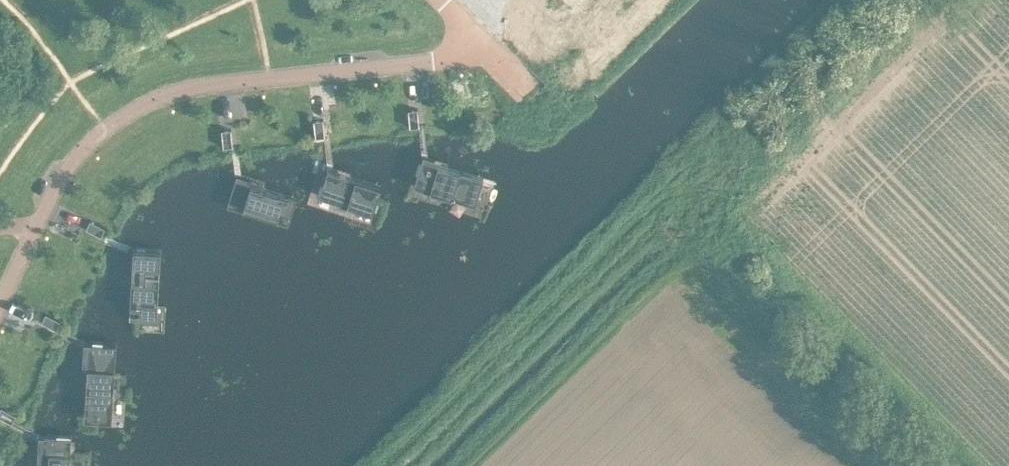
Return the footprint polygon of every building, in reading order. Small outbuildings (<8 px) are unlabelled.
[(567,37),(582,22),(592,32),(612,13),(599,0),(531,0),(567,37)] [(406,105),(407,120),(416,119),(415,103),(406,105)] [(322,130),(320,114),(311,115),(313,131),(322,130)] [(219,124),(220,140),(230,140),(228,124),(219,124)] [(480,173),(419,154),(411,180),(447,191),(472,199),(480,173)] [(324,165),(316,191),(370,207),(378,181),(324,165)] [(232,175),(224,201),(285,220),(293,194),(232,175)] [(88,214),(84,223),(98,230),(102,221),(88,214)] [(158,245),(130,243),(126,315),(153,316),(153,312),(154,313),(158,245)] [(39,316),(54,323),(58,315),(43,308),(39,316)] [(86,337),(84,362),(81,414),(109,416),(113,338),(86,337)] [(9,416),(13,408),(0,402),(0,412),(9,416)] [(39,460),(39,465),(66,465),(68,432),(41,430),(39,460)]
